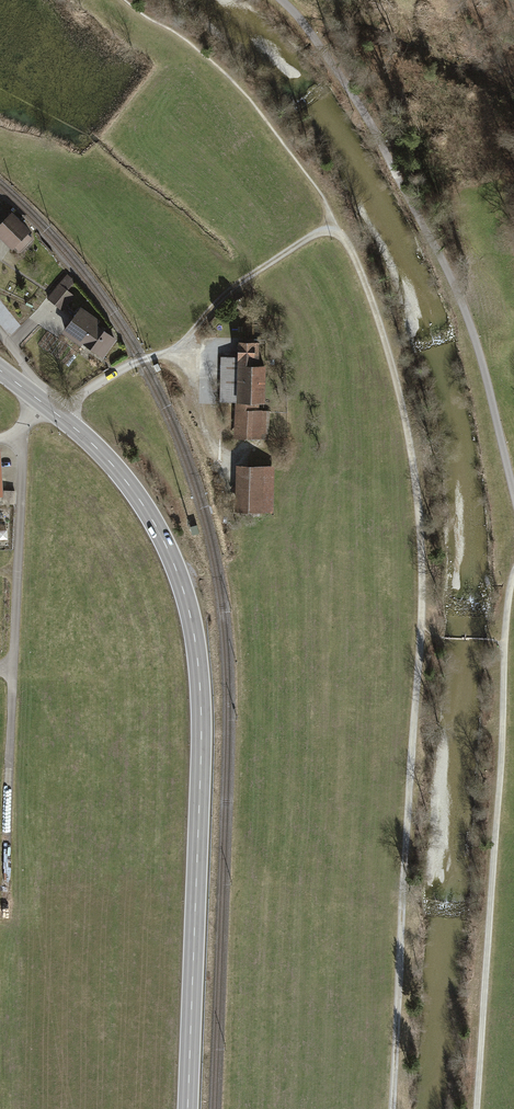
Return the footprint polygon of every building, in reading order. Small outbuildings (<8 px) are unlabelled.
[(14,250),(16,248),(21,253),(34,241),(28,235),(32,231),(13,212),(10,215),(5,209),(0,215),(0,236),(14,250)] [(67,275),(48,298),(62,310),(74,296),(67,290),(75,281),(67,275)] [(83,342),(103,356),(116,338),(105,330),(96,324),(99,320),(79,305),(62,330),(81,344),(83,342)] [(258,340),(237,340),(237,346),(237,356),(221,355),(219,401),(235,402),(234,437),(268,438),(269,410),(258,410),(258,402),(264,402),(265,364),(257,364),(258,340)] [(273,513),(274,465),(236,465),(235,512),(273,513)] [(15,490),(5,489),(4,503),(15,504),(15,490)]
